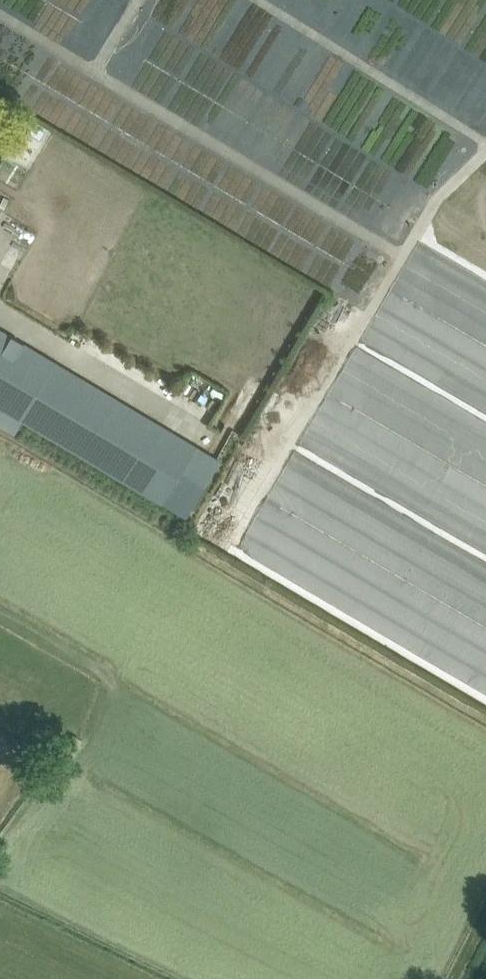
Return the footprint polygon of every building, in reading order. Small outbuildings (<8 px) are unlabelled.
[(162,506),(196,449),(55,364),(38,353),(0,330),(0,424),(15,433),(22,421),(162,506)]
